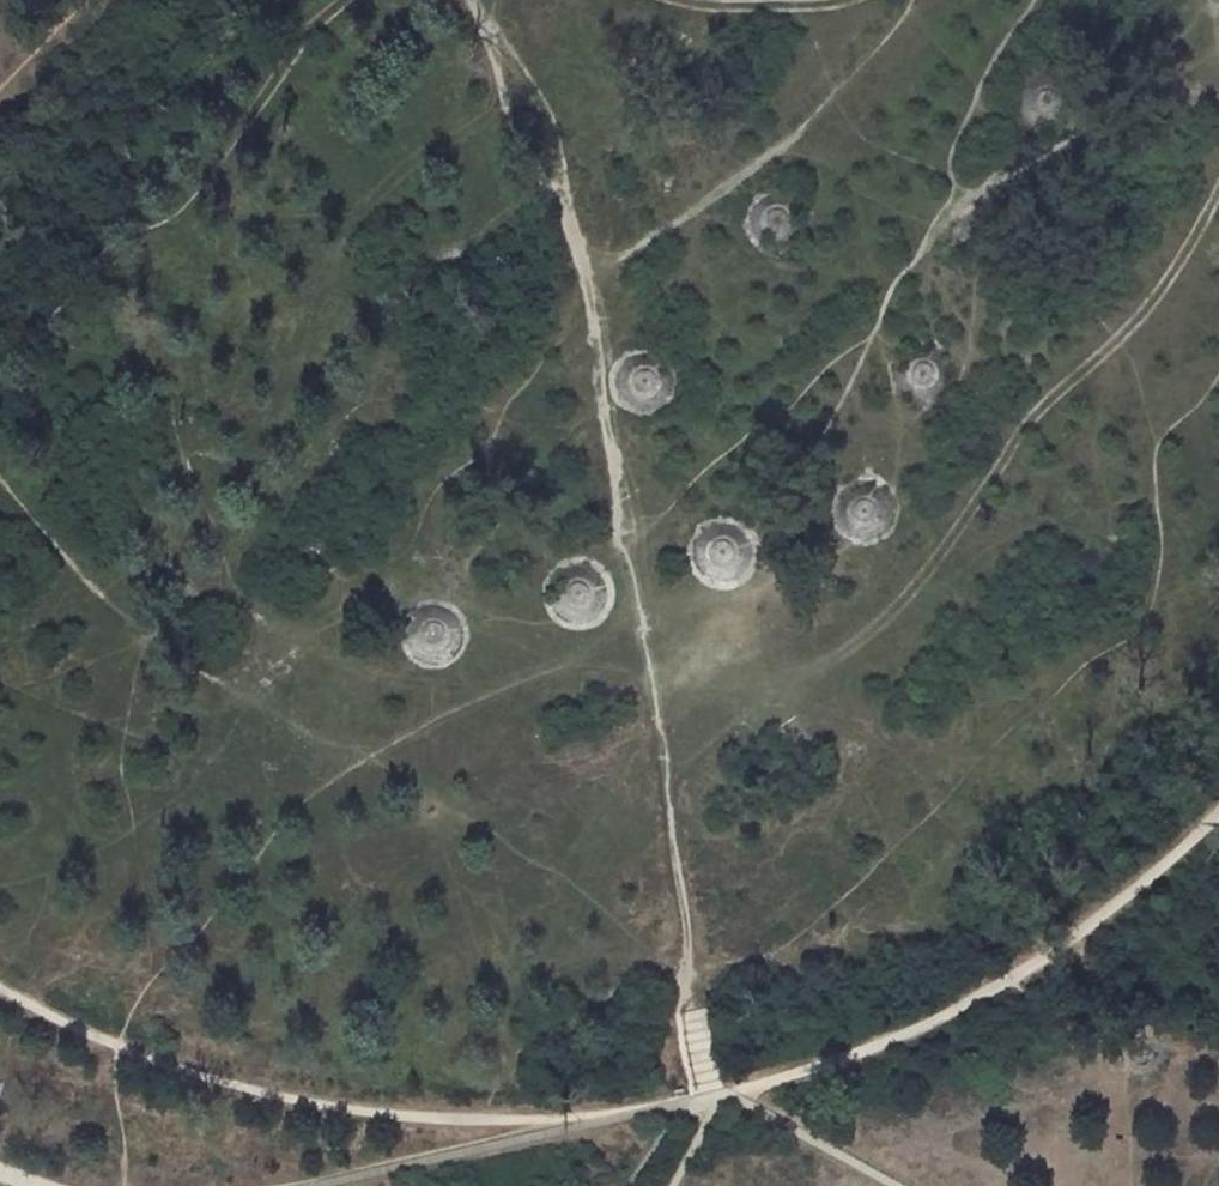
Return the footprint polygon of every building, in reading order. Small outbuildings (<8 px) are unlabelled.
[(1052,92),(1048,91),(1044,92),(1040,94),(1037,98),(1036,102),(1037,106),(1039,110),(1043,113),(1047,114),(1051,113),(1055,111),(1058,107),(1059,103),(1058,98),(1056,95),(1052,92)] [(780,212),(775,211),(771,212),(767,215),(765,219),(764,224),(766,228),(769,232),(774,234),(778,233),(783,231),(786,228),(787,223),(787,219),(784,215),(780,212)] [(927,364),(923,363),(919,364),(915,366),(913,369),(911,373),(912,377),(913,381),(916,384),(920,386),(924,386),(928,385),(932,382),(934,378),(934,374),(933,370),(931,367),(927,364)] [(650,372),(646,371),(641,371),(637,374),(634,378),(634,383),(635,387),(638,391),(642,393),(647,393),(651,391),(655,388),(656,384),(656,379),(654,375),(650,372)] [(869,502),(865,501),(860,502),(857,504),(854,507),(853,511),(853,515),(855,519),(858,522),(861,523),(866,524),(870,522),(873,520),(875,516),(875,512),(875,508),(872,504),(869,502)] [(727,542),(723,541),(719,542),(715,544),(712,547),(711,551),(711,555),(713,559),(716,562),(720,564),(724,564),(728,563),(731,560),(733,556),(734,552),(733,548),(731,545),(727,542)] [(583,584),(579,583),(575,584),(571,586),(568,589),(567,593),(567,597),(569,601),(572,604),(576,606),(580,606),(584,604),(587,602),(589,598),(590,594),(589,590),(586,586),(583,584)] [(438,624),(433,623),(429,624),(426,626),(423,629),(422,633),(422,637),(424,641),(427,644),(430,645),(435,646),(439,644),(442,642),(444,638),(444,634),(443,630),(441,626),(438,624)]
